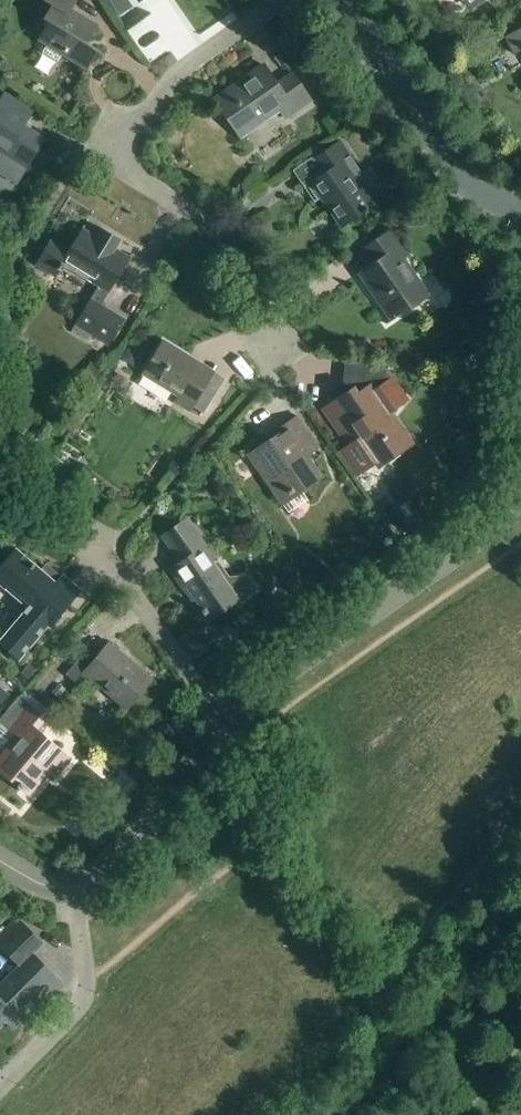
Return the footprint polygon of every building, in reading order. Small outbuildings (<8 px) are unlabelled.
[(49,23),(41,37),(49,42),(46,47),(46,48),(42,54),(57,63),(62,55),(87,70),(98,52),(87,45),(98,26),(72,10),(78,0),(42,0),(52,6),(44,20),(49,23)] [(505,38),(514,56),(520,52),(520,30),(505,38)] [(214,101),(240,138),(280,111),(286,120),(311,102),(293,75),(277,86),(264,67),(214,101)] [(33,112),(5,94),(0,102),(0,154),(26,170),(44,140),(24,127),(33,112)] [(313,187),(309,190),(318,202),(322,199),(342,228),(363,214),(364,216),(369,213),(367,211),(373,207),(354,180),(361,175),(340,143),(316,160),(326,174),(311,184),(313,187)] [(98,287),(75,326),(109,347),(125,321),(101,306),(132,256),(131,256),(129,259),(115,250),(117,246),(109,242),(113,237),(101,229),(100,230),(102,232),(97,239),(83,230),(85,227),(84,227),(67,253),(50,243),(51,242),(50,241),(35,266),(56,278),(63,266),(98,287)] [(397,252),(402,249),(390,232),(365,250),(375,264),(359,275),(391,321),(386,325),(387,326),(428,297),(397,252)] [(178,398),(175,403),(189,412),(192,408),(203,415),(210,403),(199,396),(217,367),(215,366),(212,372),(163,342),(139,382),(141,382),(144,377),(178,398)] [(341,399),(324,411),(350,447),(342,453),(358,476),(375,464),(378,468),(411,445),(389,413),(406,401),(381,366),(345,362),(341,399)] [(322,479),(307,458),(319,450),(297,417),(284,426),(287,430),(248,456),(282,506),(322,479)] [(196,533),(171,551),(180,564),(170,571),(183,590),(186,587),(209,621),(238,602),(241,606),(256,595),(246,581),(232,582),(218,561),(216,562),(196,533)] [(19,662),(49,626),(50,627),(80,592),(63,577),(59,582),(43,569),(40,572),(15,550),(0,567),(0,584),(28,608),(3,638),(0,635),(0,646),(19,662)] [(124,707),(121,709),(122,710),(151,677),(150,676),(148,679),(112,648),(114,645),(113,644),(102,657),(91,648),(93,645),(93,644),(66,676),(78,687),(88,676),(124,707)] [(29,796),(47,776),(52,781),(70,760),(37,732),(45,722),(18,698),(0,720),(0,723),(17,737),(0,757),(0,771),(29,796)] [(20,967),(0,988),(0,1026),(4,1022),(12,1030),(59,983),(32,955),(42,946),(17,920),(0,938),(0,947),(20,967)]
